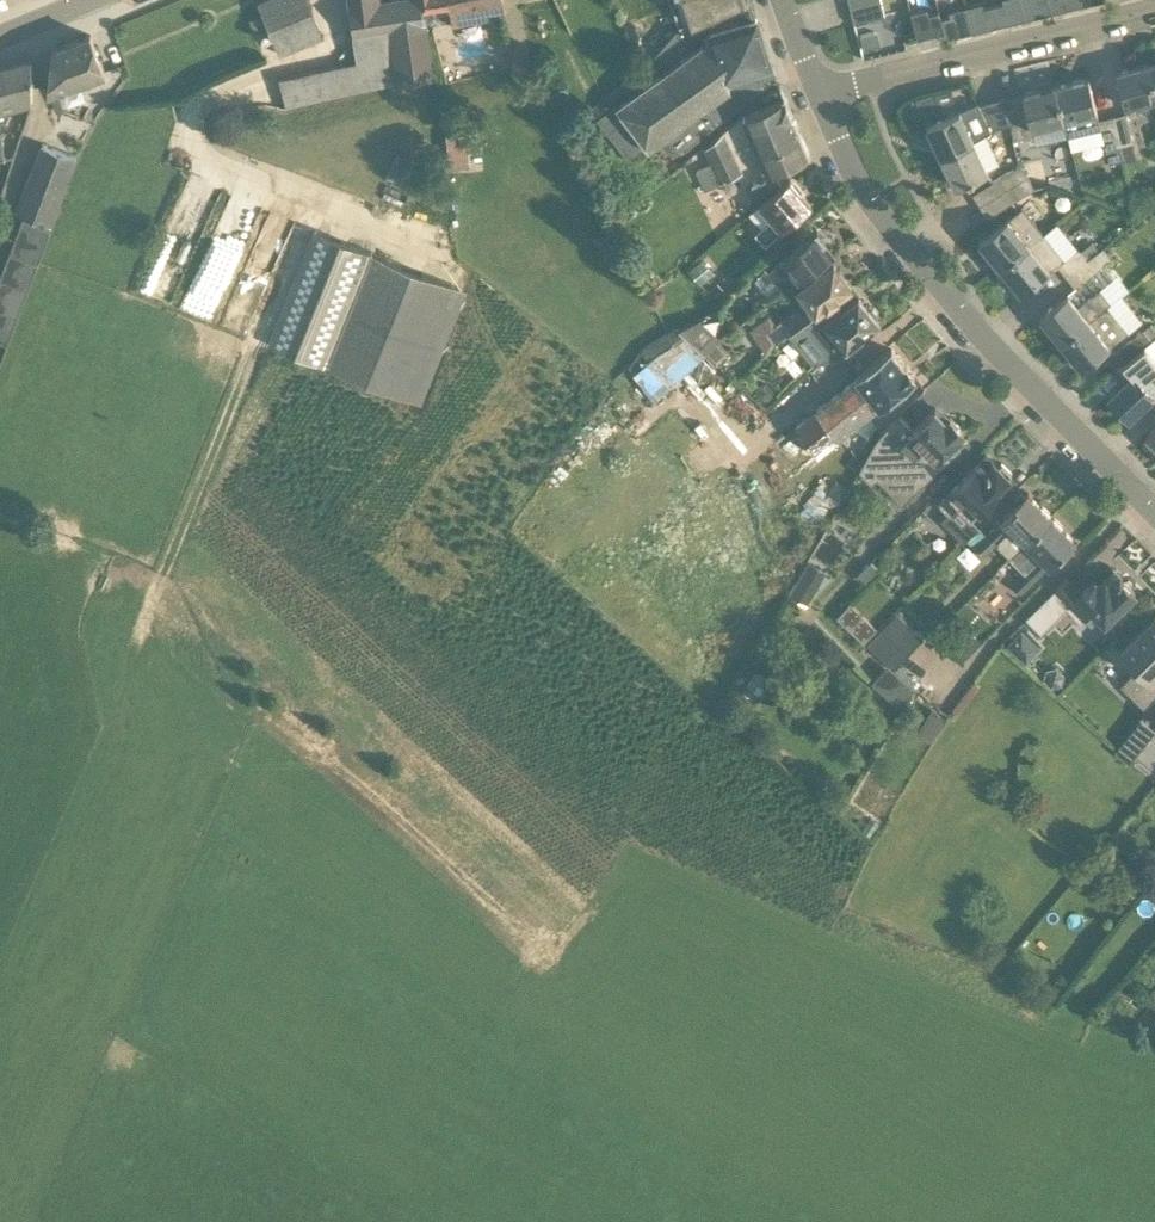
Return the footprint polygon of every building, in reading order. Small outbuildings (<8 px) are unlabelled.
[(258,2),(269,28),(313,10),(309,0),(264,0),(258,2)] [(286,110),(433,80),(423,6),(414,7),(413,0),(351,0),(359,60),(279,81),(286,110)] [(452,25),(504,13),(502,0),(448,0),(452,25)] [(769,62),(759,38),(747,0),(729,0),(679,24),(640,72),(588,110),(627,161),(646,146),(649,150),(668,135),(680,151),(716,124),(769,81),(764,64),(769,62)] [(679,24),(729,0),(670,0),(679,24)] [(883,16),(879,0),(847,0),(852,24),(883,16)] [(1023,20),(1018,0),(1002,0),(1003,3),(991,6),(996,27),(1023,20)] [(1046,0),(1018,0),(1023,20),(1049,14),(1046,0)] [(1075,7),(1074,0),(1046,0),(1049,14),(1075,7)] [(996,27),(991,6),(983,8),(982,3),(964,7),(970,33),(996,27)] [(944,40),(970,33),(964,7),(948,10),(949,16),(939,18),(942,34),(944,40)] [(942,34),(939,18),(937,13),(928,15),(926,9),(910,13),(916,40),(942,34)] [(877,30),(859,35),(862,49),(880,45),(877,30)] [(80,95),(76,84),(104,74),(90,35),(52,49),(48,94),(49,94),(54,105),(80,95)] [(33,55),(0,64),(0,71),(10,107),(11,110),(32,104),(32,97),(33,55)] [(1147,64),(1154,98),(1154,62),(1147,64)] [(1154,99),(1154,98),(1147,64),(1115,71),(1123,107),(1138,104),(1154,99)] [(5,156),(1,130),(9,115),(11,110),(10,107),(0,71),(0,157),(5,156)] [(1108,164),(1122,161),(1120,151),(1119,146),(1112,116),(1098,119),(1097,114),(1088,77),(1055,86),(1063,122),(1066,132),(1067,131),(1069,138),(1100,130),(1108,164)] [(1032,140),(1066,132),(1063,122),(1055,86),(1021,94),(1023,100),(1004,104),(1009,125),(1013,140),(1031,135),(1032,140)] [(734,161),(800,133),(784,95),(780,88),(761,98),(765,105),(747,112),(704,147),(711,164),(695,171),(704,190),(739,174),(734,161)] [(934,93),(916,98),(919,108),(937,103),(934,93)] [(1009,125),(1004,104),(1002,98),(978,105),(977,102),(926,126),(939,156),(972,142),(985,136),(991,133),(996,128),(1009,125)] [(1112,116),(1119,146),(1133,142),(1126,113),(1112,116)] [(775,188),(780,184),(776,176),(795,167),(793,162),(809,154),(800,133),(734,161),(739,174),(743,172),(741,168),(757,161),(766,181),(752,187),(758,203),(775,188)] [(470,167),(466,134),(446,136),(450,169),(470,167)] [(954,187),(986,173),(999,167),(985,136),(972,142),(939,156),(954,187)] [(14,211),(51,225),(52,226),(51,224),(76,157),(40,143),(14,211)] [(1123,163),(1137,160),(1135,153),(1134,149),(1134,148),(1120,151),(1122,161),(1123,163)] [(1002,190),(1024,177),(1019,165),(996,179),(1002,190)] [(1009,203),(1030,190),(1024,177),(1002,190),(1009,203)] [(775,188),(758,203),(759,205),(771,219),(755,233),(765,245),(812,205),(789,179),(781,187),(780,184),(775,188)] [(999,268),(1042,234),(1021,207),(978,241),(999,268)] [(10,251),(38,262),(51,226),(23,215),(10,251)] [(771,300),(835,253),(817,229),(781,256),(773,265),(777,271),(771,276),(765,268),(754,276),(760,285),(771,300)] [(314,230),(269,345),(328,368),(374,253),(314,230)] [(1064,277),(1099,250),(1092,241),(1080,251),(1077,249),(1063,260),(1042,234),(999,268),(1020,293),(1055,266),(1064,277)] [(1101,248),(1099,250),(1064,277),(1074,289),(1111,259),(1101,248)] [(33,276),(38,262),(10,251),(4,265),(33,276)] [(374,253),(328,368),(422,405),(467,290),(374,253)] [(713,273),(702,259),(688,271),(700,284),(713,273)] [(773,346),(851,287),(833,263),(798,290),(805,300),(775,322),(769,314),(749,329),(765,351),(773,346)] [(4,265),(0,278),(0,279),(28,290),(33,276),(4,265)] [(0,279),(0,295),(23,304),(28,290),(0,279)] [(1059,343),(1109,301),(1099,289),(1078,305),(1068,293),(1038,316),(1059,343)] [(0,295),(0,311),(18,318),(23,304),(0,295)] [(868,309),(858,296),(813,330),(835,358),(879,323),(878,321),(880,318),(871,307),(868,309)] [(1109,301),(1059,343),(1080,369),(1128,331),(1107,306),(1110,303),(1109,301)] [(0,311),(0,327),(13,332),(18,318),(0,311)] [(697,316),(682,332),(689,339),(705,355),(719,341),(721,339),(697,316)] [(1113,353),(1123,364),(1143,346),(1154,335),(1154,327),(1152,323),(1143,331),(1142,329),(1113,353)] [(0,327),(0,343),(8,346),(13,332),(0,327)] [(719,341),(705,355),(717,366),(730,352),(719,341)] [(1117,369),(1127,379),(1107,396),(1127,418),(1152,396),(1154,394),(1154,359),(1143,346),(1123,364),(1117,369)] [(784,480),(914,377),(892,349),(795,426),(796,427),(763,453),(784,480)] [(772,388),(767,384),(761,384),(756,389),(756,395),(761,400),(768,400),(772,395),(772,388)] [(734,399),(758,420),(769,408),(745,386),(734,399)] [(946,419),(935,408),(913,429),(899,415),(888,426),(876,441),(860,472),(872,485),(878,479),(903,506),(915,493),(960,448),(953,440),(963,430),(950,416),(946,419)] [(1145,435),(1154,445),(1154,425),(1145,435)] [(956,546),(979,524),(971,517),(1008,481),(1005,478),(1011,473),(1010,472),(1012,470),(1002,460),(998,463),(987,452),(936,502),(948,514),(941,520),(959,538),(954,544),(956,546)] [(1008,557),(1050,514),(1029,493),(987,533),(979,524),(956,546),(958,548),(967,541),(982,557),(995,544),(1008,557)] [(1050,514),(1008,557),(1023,573),(1015,581),(1024,589),(1075,539),(1050,514)] [(857,574),(866,583),(878,570),(869,561),(857,574)] [(1124,580),(1121,578),(1111,569),(1100,581),(1094,576),(1070,603),(1069,602),(1065,607),(1080,621),(1090,610),(1104,624),(1136,590),(1132,587),(1132,583),(1128,579),(1124,580)] [(799,580),(790,595),(807,606),(817,590),(799,580)] [(882,627),(909,652),(923,637),(914,629),(917,626),(901,611),(898,614),(897,612),(882,627)] [(1154,700),(1154,616),(1121,650),(1138,667),(1120,685),(1147,710),(1154,700)] [(861,627),(854,635),(865,646),(866,644),(878,632),(872,626),(866,632),(861,627)] [(893,669),(909,652),(882,627),(878,632),(866,644),(893,669)] [(898,664),(893,669),(911,686),(915,680),(898,664)] [(745,716),(727,706),(722,716),(740,725),(745,716)] [(1154,732),(1154,729),(1142,718),(1115,752),(1130,764),(1154,732)]
